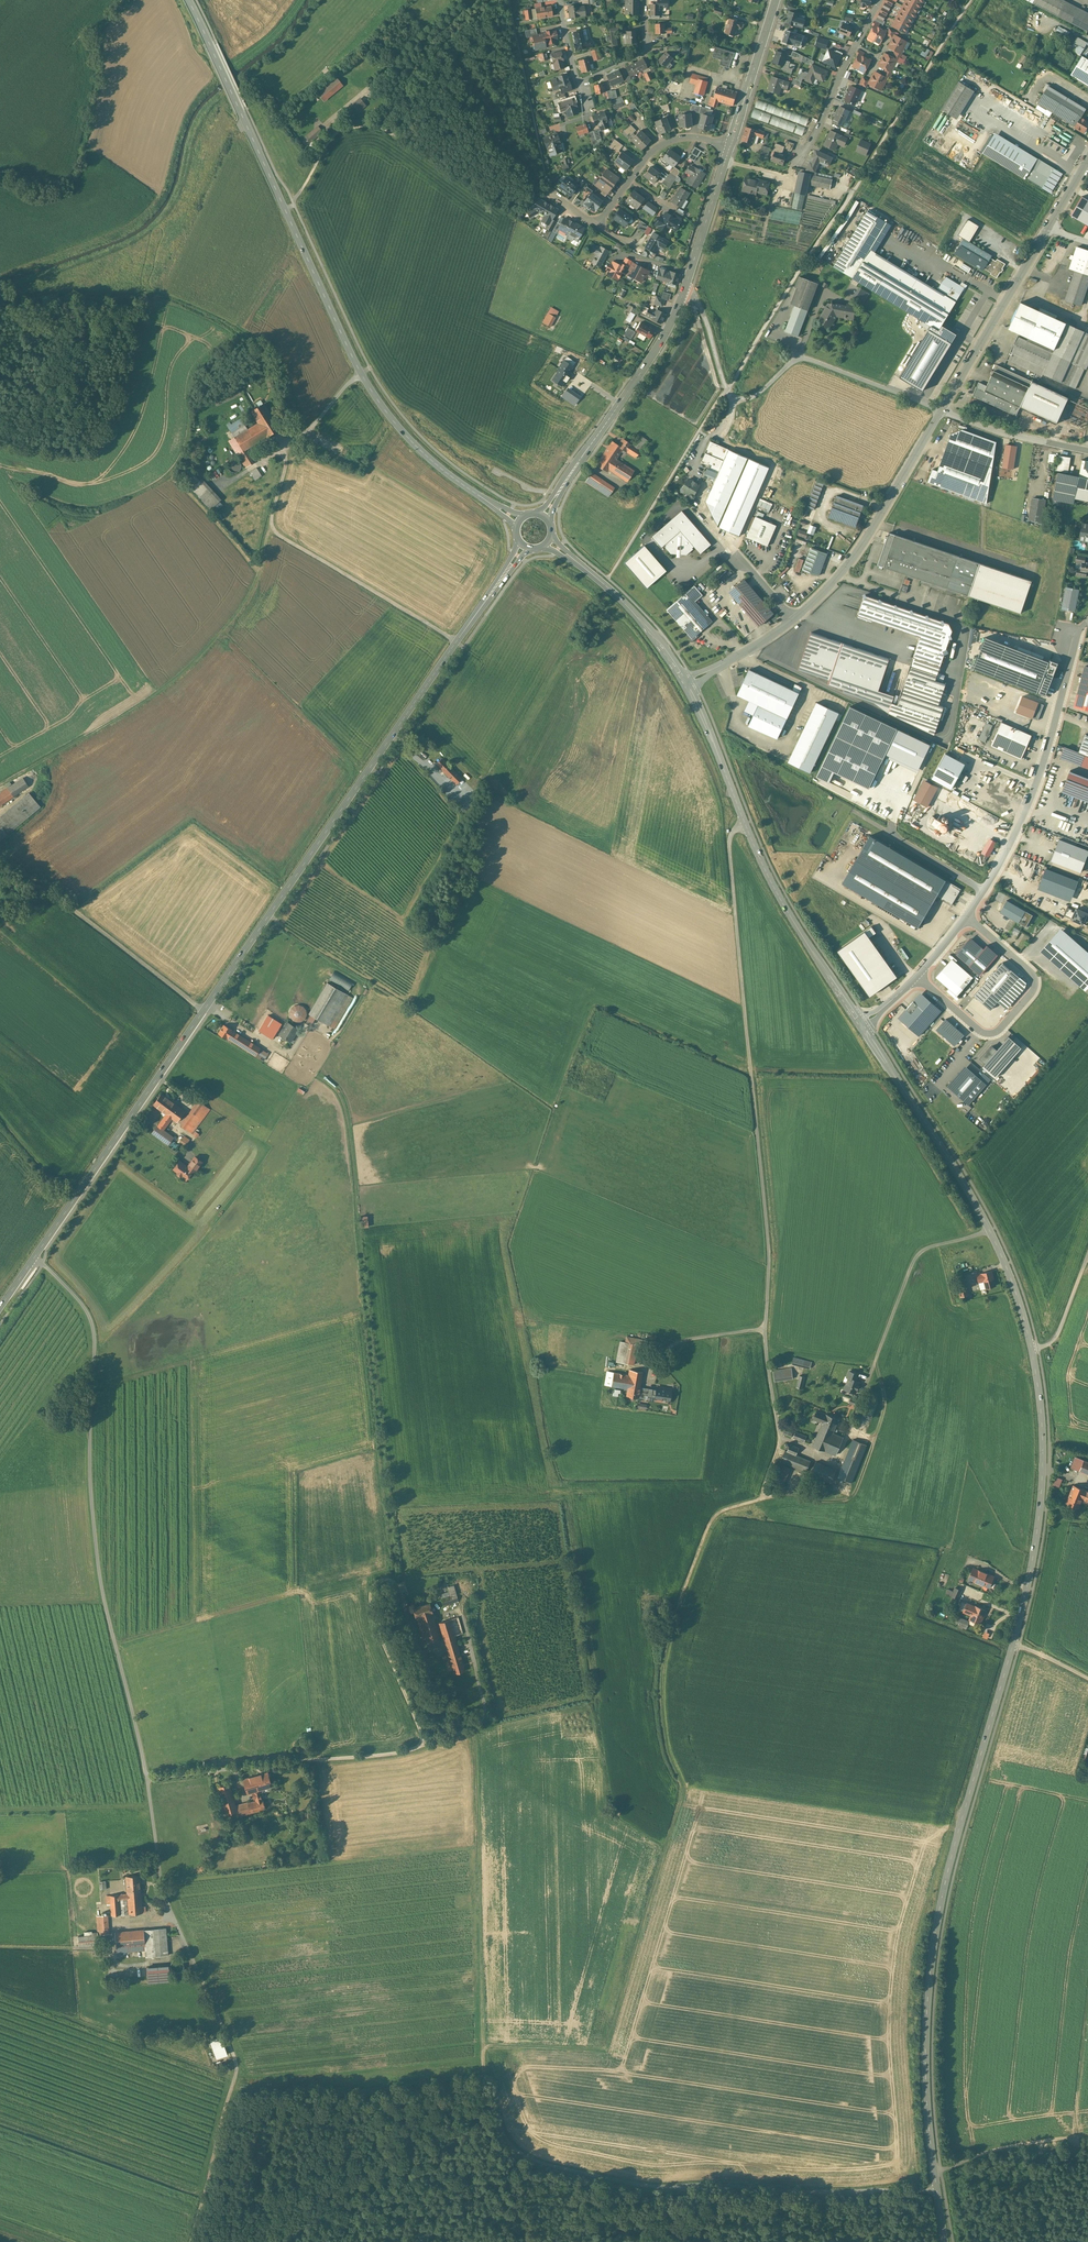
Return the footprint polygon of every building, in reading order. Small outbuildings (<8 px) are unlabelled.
[(630,1),(626,1),(625,8),(627,8),(627,14),(638,14),(638,0),(630,0),(630,1)] [(1056,0),(1034,0),(1032,3),(1057,16),(1063,4),(1056,0)] [(918,8),(907,2),(904,7),(915,13),(918,8)] [(891,6),(885,3),(882,8),(888,11),(891,6)] [(658,5),(651,4),(651,15),(659,15),(660,7),(660,5),(658,5)] [(1063,4),(1057,16),(1086,31),(1087,28),(1087,17),(1063,4)] [(583,7),(578,7),(577,5),(568,6),(569,17),(585,15),(584,11),(583,7)] [(551,6),(535,9),(537,18),(552,16),(551,6)] [(915,13),(904,7),(902,12),(912,18),(915,13)] [(888,11),(882,8),(880,12),(886,16),(888,11)] [(798,14),(789,12),(787,18),(786,18),(785,22),(786,22),(795,25),(797,18),(798,14)] [(886,16),(880,12),(877,17),(877,18),(883,21),(886,16)] [(912,18),(902,12),(899,17),(910,22),(912,18)] [(910,22),(899,17),(896,22),(907,27),(910,22)] [(739,22),(729,18),(727,25),(725,25),(724,28),(726,28),(725,33),(735,36),(738,27),(741,28),(743,23),(739,22)] [(804,21),(797,18),(795,25),(800,27),(802,27),(804,22),(804,21)] [(907,27),(896,22),(894,27),(904,32),(907,27)] [(665,24),(655,24),(656,34),(665,33),(665,28),(665,24)] [(842,24),(839,32),(849,36),(852,28),(842,24)] [(874,26),(868,36),(874,39),(880,28),(878,27),(874,25),(874,26)] [(1068,36),(1070,30),(1058,26),(1056,33),(1068,36)] [(535,28),(528,30),(529,34),(530,37),(532,37),(532,36),(537,35),(535,28)] [(619,28),(609,29),(612,46),(617,46),(615,33),(620,32),(619,28)] [(886,31),(880,28),(874,39),(880,43),(886,31)] [(582,30),(573,32),(575,43),(574,44),(575,50),(588,47),(586,41),(586,37),(583,38),(582,30),(585,30),(585,29),(582,30)] [(555,30),(542,33),(542,34),(544,42),(545,44),(553,43),(552,40),(557,39),(555,30)] [(805,36),(786,30),(782,43),(801,48),(805,36)] [(635,31),(625,31),(625,39),(623,39),(623,43),(625,43),(636,43),(635,31)] [(537,35),(532,36),(532,37),(535,50),(546,47),(545,44),(544,42),(542,34),(543,38),(542,39),(541,34),(537,35)] [(906,41),(895,35),(891,41),(903,47),(906,41)] [(1074,42),(1078,44),(1074,51),(1081,54),(1087,41),(1077,36),(1074,42)] [(828,40),(818,37),(815,46),(825,49),(828,40)] [(903,47),(891,41),(888,47),(895,51),(899,53),(903,47)] [(724,49),(715,47),(712,57),(721,60),(719,65),(729,68),(729,67),(732,58),(733,58),(732,58),(734,53),(734,52),(724,49)] [(929,59),(934,51),(927,48),(925,51),(922,50),(920,54),(929,59)] [(597,49),(591,51),(594,60),(600,59),(597,49)] [(841,55),(828,49),(826,56),(828,56),(825,62),(835,67),(841,55)] [(561,51),(551,54),(552,58),(549,59),(551,64),(553,63),(562,61),(563,61),(561,51)] [(786,54),(777,51),(775,57),(774,57),(773,62),(773,63),(782,65),(783,65),(784,61),(786,54)] [(545,52),(539,54),(541,61),(547,60),(545,52)] [(673,58),(666,52),(658,60),(666,67),(673,58)] [(892,57),(885,53),(882,59),(893,65),(896,60),(896,59),(892,57)] [(862,56),(859,54),(858,55),(853,65),(859,68),(865,57),(862,56)] [(1081,56),(1070,75),(1087,86),(1087,60),(1081,56)] [(865,57),(859,68),(865,72),(871,60),(865,57)] [(587,58),(578,61),(581,72),(591,70),(587,58)] [(643,59),(632,64),(636,73),(647,68),(643,59)] [(893,65),(882,59),(878,65),(885,69),(889,71),(890,71),(893,65)] [(562,61),(553,63),(555,70),(564,68),(562,61)] [(789,63),(784,61),(783,65),(782,65),(781,69),(786,71),(786,72),(791,73),(792,69),(791,68),(788,67),(789,63)] [(632,64),(626,67),(630,76),(637,73),(636,73),(632,64)] [(827,72),(812,65),(808,74),(806,80),(812,83),(815,77),(823,81),(827,72)] [(801,73),(800,74),(797,73),(795,79),(801,81),(803,79),(806,80),(808,74),(805,73),(805,72),(802,70),(801,73)] [(618,71),(607,75),(611,85),(622,80),(618,71)] [(882,75),(875,72),(872,78),(883,84),(886,78),(882,75)] [(707,78),(692,74),(690,82),(697,84),(694,92),(703,95),(707,82),(706,82),(707,78)] [(564,75),(556,77),(557,78),(549,80),(552,90),(560,88),(561,92),(561,93),(564,92),(571,90),(568,81),(566,81),(564,75)] [(335,77),(316,92),(324,101),(343,86),(340,82),(335,77)] [(782,80),(772,77),(770,82),(771,82),(768,91),(778,94),(780,87),(787,89),(789,82),(782,80)] [(795,79),(793,78),(791,84),(800,86),(801,81),(795,79)] [(883,84),(872,78),(868,84),(880,90),(883,84)] [(857,83),(848,80),(846,86),(850,88),(851,86),(855,87),(857,83)] [(970,89),(959,81),(941,110),(953,117),(970,89)] [(601,83),(594,85),(596,94),(605,92),(604,86),(602,86),(601,83)] [(1087,108),(1048,85),(1037,104),(1075,127),(1081,117),(1087,108)] [(737,92),(717,86),(713,100),(718,101),(717,103),(719,103),(719,101),(732,106),(737,92)] [(855,87),(851,86),(850,88),(844,100),(855,105),(861,90),(855,87)] [(818,110),(824,94),(815,91),(813,95),(809,94),(807,100),(811,102),(809,106),(809,107),(815,109),(818,110)] [(358,98),(351,104),(354,106),(358,111),(364,105),(360,101),(358,98)] [(574,98),(566,100),(562,101),(563,103),(560,104),(562,111),(565,110),(566,110),(567,116),(577,113),(575,107),(576,107),(574,98)] [(809,117),(758,98),(755,107),(806,126),(809,117)] [(713,100),(710,99),(708,105),(716,107),(717,103),(718,101),(713,100)] [(701,106),(692,104),(690,110),(699,113),(699,112),(701,106)] [(812,117),(815,109),(809,107),(809,106),(807,105),(803,114),(812,117)] [(849,111),(840,106),(837,113),(833,122),(832,123),(842,127),(846,128),(848,124),(844,122),(849,111)] [(806,128),(754,109),(751,118),(802,136),(806,128)] [(604,112),(592,116),(595,125),(598,124),(606,121),(607,121),(604,112)] [(691,114),(679,115),(680,127),(691,127),(691,122),(691,114)] [(713,117),(702,114),(698,127),(709,130),(713,117)] [(664,117),(655,121),(660,134),(670,130),(668,125),(667,125),(664,117)] [(1081,117),(1075,127),(1080,131),(1087,129),(1087,126),(1087,125),(1087,122),(1081,117)] [(606,121),(598,124),(600,130),(609,127),(606,121)] [(585,124),(576,127),(578,135),(588,132),(585,124)] [(630,124),(625,129),(631,135),(635,130),(630,124)] [(317,127),(305,137),(310,143),(322,132),(317,127)] [(757,130),(746,127),(742,140),(752,144),(753,143),(755,144),(756,140),(754,139),(755,135),(757,130)] [(601,140),(598,129),(593,131),(596,140),(597,144),(601,140)] [(650,141),(640,130),(630,139),(641,150),(650,141)] [(831,131),(828,137),(825,145),(824,145),(832,149),(834,145),(835,145),(836,141),(844,145),(847,139),(841,136),(841,135),(831,131)] [(557,134),(551,136),(550,136),(543,138),(547,147),(549,152),(561,148),(559,143),(560,143),(557,134)] [(1034,162),(992,137),(982,153),(1025,179),(1025,178),(1034,162)] [(622,145),(614,139),(611,143),(613,145),(612,147),(618,151),(622,145)] [(861,140),(857,149),(866,153),(870,144),(861,140)] [(794,144),(786,141),(784,146),(784,147),(784,148),(791,151),(794,144)] [(781,145),(775,143),(772,151),(774,152),(775,152),(782,154),(784,148),(784,147),(784,146),(781,145)] [(770,148),(762,145),(759,154),(767,157),(770,148)] [(701,151),(694,147),(690,153),(697,157),(701,151)] [(673,152),(669,149),(662,158),(668,163),(673,166),(679,158),(672,153),(673,152)] [(822,153),(818,151),(811,165),(810,164),(809,166),(815,169),(817,164),(819,160),(825,163),(828,164),(831,158),(822,154),(822,153)] [(621,152),(614,161),(618,165),(619,164),(625,169),(625,170),(632,160),(621,152)] [(782,154),(775,152),(774,152),(771,161),(783,165),(786,156),(782,154)] [(668,163),(662,158),(661,157),(658,161),(665,166),(664,166),(665,167),(668,163)] [(1034,162),(1025,178),(1042,188),(1053,169),(1037,158),(1034,162)] [(704,174),(695,168),(695,169),(690,166),(686,173),(691,176),(687,182),(696,188),(704,174)] [(659,174),(650,167),(643,175),(653,183),(659,174)] [(674,167),(670,173),(668,175),(675,180),(676,178),(680,171),(674,167)] [(606,170),(595,185),(602,190),(606,193),(607,193),(609,190),(610,190),(616,182),(615,182),(617,178),(613,175),(606,170)] [(806,173),(799,172),(795,192),(805,194),(806,194),(808,184),(810,175),(810,174),(806,173)] [(668,175),(662,183),(669,189),(675,180),(668,175)] [(832,179),(816,176),(810,175),(808,184),(830,189),(832,179)] [(574,183),(565,177),(559,186),(563,190),(564,189),(570,194),(570,195),(577,186),(574,183)] [(579,177),(574,183),(577,186),(578,187),(583,180),(579,177)] [(759,181),(745,178),(742,191),(755,194),(755,195),(756,195),(757,192),(762,193),(763,187),(768,188),(769,182),(759,180),(759,181)] [(583,180),(578,187),(582,189),(583,187),(586,183),(583,180)] [(592,187),(586,183),(583,187),(589,192),(592,187)] [(680,188),(671,202),(680,207),(689,193),(680,188)] [(643,199),(632,191),(625,200),(636,208),(643,199)] [(805,194),(795,192),(792,208),(802,210),(805,194)] [(595,196),(591,193),(584,202),(595,210),(602,201),(601,201),(594,196),(595,196)] [(831,200),(808,195),(807,198),(829,203),(831,200)] [(1082,195),(1070,214),(1087,225),(1087,199),(1082,195)] [(540,213),(543,215),(549,205),(540,199),(529,209),(530,209),(525,212),(529,219),(540,213)] [(654,206),(648,202),(643,208),(649,213),(654,206)] [(557,209),(549,205),(543,215),(545,216),(542,221),(548,225),(551,220),(551,219),(557,209)] [(631,217),(619,209),(612,218),(624,226),(631,217)] [(867,211),(833,267),(852,278),(875,292),(892,263),(870,250),(887,222),(867,211)] [(667,232),(669,227),(675,230),(680,221),(665,213),(663,216),(660,215),(654,225),(667,232)] [(567,220),(564,218),(560,224),(558,229),(559,229),(568,234),(574,222),(568,219),(567,220)] [(556,222),(551,220),(548,225),(546,229),(552,232),(556,222)] [(641,221),(636,227),(644,233),(648,226),(641,221)] [(584,228),(574,222),(568,234),(577,240),(584,228)] [(653,233),(645,247),(653,252),(654,252),(657,245),(663,248),(667,241),(661,238),(662,238),(653,233)] [(992,256),(963,238),(955,252),(983,270),(984,269),(990,258),(992,256)] [(600,248),(591,243),(588,249),(597,254),(600,248)] [(623,247),(616,243),(613,249),(619,252),(623,247)] [(1069,269),(1075,271),(1083,273),(1087,275),(1087,250),(1076,246),(1073,258),(1069,269)] [(597,254),(594,258),(593,258),(593,259),(595,260),(596,260),(594,264),(599,266),(608,251),(600,247),(600,248),(597,254)] [(653,252),(645,247),(640,255),(652,259),(656,253),(654,252),(653,252)] [(568,248),(566,253),(572,256),(574,251),(568,248)] [(995,261),(990,258),(984,269),(991,273),(990,274),(996,278),(1005,264),(997,259),(995,261)] [(620,263),(619,265),(613,262),(611,265),(610,265),(607,270),(608,270),(607,273),(617,279),(621,272),(625,273),(627,269),(628,268),(620,263)] [(962,262),(960,267),(969,272),(972,267),(962,262)] [(917,278),(892,263),(875,292),(899,307),(917,278)] [(630,271),(628,275),(627,275),(634,279),(640,267),(634,264),(630,271)] [(646,270),(640,267),(634,279),(641,282),(640,281),(643,277),(643,276),(646,270)] [(669,272),(659,268),(656,278),(667,281),(667,282),(670,271),(669,272)] [(679,274),(670,271),(667,282),(676,284),(679,274)] [(1065,300),(1081,305),(1087,286),(1087,275),(1083,273),(1075,271),(1065,300)] [(817,284),(805,279),(799,277),(799,276),(795,287),(797,288),(791,304),(795,305),(808,310),(817,284)] [(937,290),(917,278),(899,307),(930,326),(938,330),(942,325),(956,302),(963,290),(963,291),(965,288),(960,284),(960,285),(945,276),(937,290)] [(859,287),(853,296),(864,303),(870,293),(859,287)] [(664,300),(656,297),(654,303),(662,306),(664,300)] [(1038,311),(1020,302),(1008,328),(1019,333),(1028,337),(1027,341),(1053,353),(1066,323),(1074,327),(1076,323),(1068,319),(1066,323),(1056,319),(1038,311)] [(831,303),(831,304),(828,304),(821,316),(822,316),(819,320),(829,326),(836,314),(845,316),(844,317),(851,318),(854,307),(847,306),(847,307),(835,305),(835,304),(831,303)] [(808,310),(795,305),(785,331),(798,336),(808,310)] [(665,314),(656,309),(655,312),(644,306),(640,313),(645,315),(645,316),(651,319),(660,324),(665,314)] [(1057,316),(1040,308),(1038,311),(1056,319),(1057,316)] [(555,317),(548,313),(542,323),(550,327),(555,317)] [(654,331),(640,322),(635,330),(640,333),(646,336),(649,338),(654,331)] [(1066,323),(1053,353),(1052,353),(1078,366),(1084,369),(1086,370),(1087,364),(1087,334),(1074,327),(1066,323)] [(938,330),(930,326),(899,377),(922,391),(956,334),(942,325),(938,330)] [(635,332),(627,328),(623,335),(630,339),(635,332)] [(1053,353),(1027,341),(1028,337),(1019,333),(1006,360),(1042,376),(1043,374),(1052,353),(1053,353)] [(1078,366),(1052,353),(1043,374),(1068,386),(1078,366)] [(575,362),(567,356),(551,380),(561,387),(569,375),(569,374),(573,367),(573,366),(575,362)] [(1032,381),(996,365),(993,371),(1029,387),(1032,381)] [(1078,366),(1068,386),(1075,389),(1084,369),(1078,366)] [(1029,387),(993,371),(986,386),(984,391),(1020,407),(1029,387)] [(1068,398),(1032,381),(1020,407),(1019,408),(1056,424),(1068,398)] [(1020,407),(984,391),(986,386),(978,382),(976,387),(974,386),(972,390),(974,391),(972,396),(1016,416),(1019,408),(1020,407)] [(581,398),(565,388),(560,396),(576,407),(581,398)] [(279,429),(263,404),(251,411),(258,422),(247,429),(234,438),(240,447),(243,451),(245,450),(266,437),(267,436),(271,434),(279,429)] [(241,418),(227,427),(230,430),(243,422),(241,418)] [(245,425),(232,433),(234,438),(247,429),(245,425)] [(963,430),(951,434),(937,471),(932,469),(927,482),(986,503),(996,442),(963,430)] [(647,440),(639,435),(632,446),(630,445),(626,451),(635,458),(636,458),(637,457),(636,457),(647,440)] [(612,442),(596,465),(607,472),(608,470),(608,469),(615,459),(618,456),(622,449),(626,451),(630,445),(630,444),(623,440),(621,443),(620,442),(618,445),(612,442)] [(749,458),(710,441),(702,461),(710,464),(706,475),(715,479),(705,501),(718,527),(719,527),(749,458)] [(1016,446),(1005,445),(1002,468),(1013,469),(1016,446)] [(253,463),(245,450),(243,451),(240,447),(235,450),(246,468),(253,463)] [(194,451),(187,453),(193,467),(199,465),(194,451)] [(1049,453),(1048,461),(1055,462),(1057,454),(1049,453)] [(1070,457),(1059,456),(1057,470),(1068,472),(1070,457)] [(769,467),(749,458),(719,527),(740,536),(769,467)] [(240,468),(241,466),(240,463),(239,461),(237,460),(234,459),(232,460),(230,461),(228,464),(228,466),(228,469),(230,471),(232,472),(234,473),(237,472),(239,470),(240,468)] [(634,471),(615,459),(608,469),(627,481),(634,471)] [(1082,460),(1079,477),(1087,478),(1087,461),(1082,460)] [(256,468),(250,472),(255,480),(261,476),(256,468)] [(1079,477),(1058,472),(1052,499),(1073,504),(1074,498),(1087,501),(1087,478),(1079,477)] [(597,476),(591,473),(585,481),(591,485),(597,476)] [(195,475),(186,482),(191,488),(199,480),(195,475)] [(614,488),(597,476),(591,485),(608,497),(614,488)] [(199,480),(191,488),(196,493),(206,484),(201,479),(199,480)] [(689,479),(683,487),(681,488),(680,489),(681,491),(683,492),(684,492),(689,495),(690,497),(692,498),(694,497),(694,496),(694,494),(699,485),(689,479)] [(817,481),(807,507),(814,510),(824,483),(817,481)] [(206,484),(196,493),(211,509),(220,500),(206,484)] [(842,498),(836,496),(829,517),(849,524),(855,509),(840,503),(842,498)] [(757,505),(769,510),(773,503),(760,498),(757,505)] [(1045,500),(1032,498),(1028,520),(1042,522),(1045,500)] [(855,509),(849,524),(855,526),(863,505),(857,503),(855,509)] [(711,544),(682,511),(652,536),(662,547),(665,545),(666,546),(665,547),(671,554),(686,555),(693,549),(692,548),(694,547),(700,554),(711,544)] [(762,519),(756,516),(747,537),(767,546),(776,525),(762,519)] [(979,563),(888,533),(887,537),(885,536),(884,539),(886,540),(878,565),(879,565),(883,566),(921,580),(920,583),(924,584),(925,581),(968,596),(979,563)] [(666,570),(644,545),(624,563),(646,588),(647,586),(666,570)] [(816,550),(811,548),(803,569),(808,571),(808,572),(813,573),(813,574),(819,575),(827,554),(822,552),(821,551),(821,552),(816,550)] [(1085,556),(1077,554),(1075,562),(1081,563),(1082,561),(1085,561),(1085,556)] [(799,557),(794,570),(799,572),(804,559),(799,557)] [(1082,561),(1081,563),(1080,569),(1080,572),(1086,573),(1087,573),(1087,562),(1085,561),(1082,561)] [(1026,579),(979,563),(968,596),(1020,613),(1031,581),(1028,580),(1029,579),(1026,578),(1026,579)] [(1080,569),(1076,568),(1075,575),(1086,577),(1086,573),(1080,572),(1080,569)] [(773,613),(745,580),(730,592),(758,626),(773,613)] [(694,585),(666,609),(689,635),(692,639),(696,635),(712,621),(695,601),(703,595),(694,585)] [(1079,589),(1065,586),(1061,609),(1075,611),(1079,589)] [(948,624),(864,595),(857,615),(858,616),(858,617),(871,622),(873,621),(920,637),(913,657),(940,667),(952,631),(948,624)] [(889,659),(811,632),(798,669),(829,680),(828,684),(843,689),(843,692),(874,702),(888,713),(892,702),(894,696),(878,691),(889,659)] [(1057,664),(985,636),(973,669),(1045,696),(1057,664)] [(940,667),(913,657),(897,704),(892,702),(888,713),(934,735),(944,707),(938,705),(945,684),(935,681),(940,667)] [(1084,666),(1079,688),(1087,690),(1087,667),(1084,666)] [(792,690),(749,669),(737,695),(758,705),(787,718),(799,693),(792,690)] [(802,687),(795,684),(792,690),(799,693),(802,687)] [(1079,688),(1074,706),(1087,710),(1087,690),(1079,688)] [(1038,702),(1022,696),(1016,712),(1032,718),(1038,702)] [(839,713),(816,702),(788,762),(810,773),(839,713)] [(1044,705),(1038,702),(1032,718),(1038,720),(1044,705)] [(787,718),(758,705),(748,726),(777,738),(787,718)] [(897,729),(850,706),(816,776),(829,783),(834,772),(851,780),(859,784),(869,789),(897,729)] [(985,742),(993,724),(986,721),(978,739),(985,742)] [(1031,735),(1001,722),(991,745),(1021,759),(1031,735)] [(930,744),(899,729),(887,754),(918,769),(930,744)] [(1086,734),(1079,750),(1087,753),(1087,735),(1086,734)] [(1064,746),(1060,757),(1087,767),(1087,755),(1064,746)] [(423,761),(426,758),(420,753),(417,755),(423,761)] [(969,766),(945,753),(932,778),(1002,816),(1019,783),(973,758),(969,766)] [(442,759),(437,764),(443,771),(446,768),(449,771),(452,769),(442,759)] [(461,778),(452,769),(449,771),(446,768),(443,771),(456,784),(461,778)] [(1082,781),(1068,775),(1062,791),(1076,796),(1082,781)] [(0,793),(0,805),(28,786),(23,778),(0,793)] [(936,788),(924,781),(915,799),(927,806),(936,788)] [(1082,781),(1076,796),(1087,801),(1087,783),(1082,781)] [(0,817),(0,840),(40,806),(29,793),(0,817)] [(1055,810),(1047,830),(1083,844),(1087,831),(1087,822),(1055,810)] [(940,820),(934,817),(931,824),(936,827),(940,820)] [(948,825),(940,821),(937,827),(945,832),(948,825)] [(961,889),(869,836),(856,859),(932,903),(933,904),(937,897),(952,906),(961,889)] [(990,839),(986,845),(992,848),(995,842),(990,839)] [(1051,859),(1080,870),(1084,860),(1087,861),(1087,851),(1058,840),(1051,859)] [(992,848),(986,845),(982,852),(988,855),(992,848)] [(1031,874),(1036,861),(1015,853),(1013,859),(1016,860),(1015,863),(1027,867),(1025,872),(1031,874)] [(932,903),(856,859),(842,883),(918,927),(932,903)] [(1078,881),(1045,868),(1038,887),(1071,900),(1078,881)] [(1007,900),(1000,912),(1018,923),(1025,911),(1007,900)] [(1076,907),(1070,919),(1082,925),(1087,913),(1076,907)] [(1032,915),(1025,911),(1018,923),(1025,927),(1032,915)] [(870,997),(898,977),(870,938),(877,933),(871,926),(837,951),(870,997)] [(1011,932),(1017,935),(1020,931),(1014,927),(1011,932)] [(1040,950),(1085,991),(1087,988),(1087,952),(1061,928),(1040,950)] [(970,937),(956,954),(969,966),(984,949),(970,937)] [(897,950),(904,960),(909,958),(902,947),(897,950)] [(952,960),(938,977),(958,994),(972,978),(952,960)] [(1003,962),(974,995),(990,1009),(1019,977),(1003,962)] [(327,983),(309,1014),(329,1026),(348,995),(327,983)] [(920,994),(900,1018),(919,1035),(940,1011),(920,994)] [(268,1015),(258,1030),(272,1038),(281,1024),(279,1023),(268,1015)] [(946,1019),(936,1029),(954,1045),(964,1035),(959,1030),(957,1029),(952,1025),(951,1023),(946,1019)] [(287,1022),(279,1035),(290,1041),(298,1029),(287,1022)] [(223,1024),(218,1033),(226,1038),(227,1037),(231,1030),(231,1029),(223,1024)] [(260,1048),(231,1030),(227,1037),(255,1056),(260,1048)] [(1021,1048),(1008,1036),(982,1067),(995,1078),(1021,1048)] [(260,1048),(255,1056),(263,1060),(267,1053),(260,1048)] [(965,1066),(947,1086),(969,1105),(987,1084),(986,1084),(979,1078),(965,1066)] [(979,1078),(986,1084),(991,1079),(983,1072),(979,1078)] [(174,1103),(161,1093),(153,1104),(166,1114),(174,1103)] [(198,1101),(180,1125),(192,1134),(210,1109),(198,1101)] [(166,1114),(160,1123),(165,1127),(171,1118),(177,1122),(184,1111),(174,1103),(166,1114)] [(173,1137),(157,1126),(152,1133),(168,1145),(173,1137)] [(189,1140),(184,1136),(180,1142),(186,1145),(189,1140)] [(195,1156),(187,1166),(194,1172),(202,1162),(195,1156)] [(187,1166),(179,1161),(173,1169),(177,1172),(177,1174),(180,1176),(181,1176),(184,1178),(188,1173),(190,1174),(192,1171),(194,1172),(187,1166)] [(991,1271),(973,1276),(975,1283),(983,1281),(985,1288),(995,1285),(991,1271)] [(964,1281),(957,1283),(958,1286),(960,1297),(968,1295),(965,1284),(964,1281)] [(646,1341),(626,1337),(625,1342),(621,1363),(633,1365),(637,1344),(645,1346),(646,1341)] [(620,1341),(616,1362),(621,1363),(625,1342),(620,1341)] [(811,1362),(793,1357),(792,1364),(804,1367),(810,1368),(811,1362)] [(642,1372),(629,1369),(628,1375),(630,1375),(627,1389),(626,1396),(638,1397),(639,1387),(642,1372)] [(847,1376),(849,1377),(856,1380),(859,1374),(849,1370),(847,1376)] [(628,1375),(607,1371),(604,1385),(618,1387),(627,1389),(630,1375),(628,1375)] [(774,1375),(775,1381),(793,1378),(792,1372),(774,1375)] [(802,1376),(799,1375),(796,1387),(802,1388),(805,1377),(802,1376)] [(859,1381),(856,1380),(849,1377),(845,1388),(855,1392),(859,1381)] [(661,1388),(656,1387),(656,1390),(649,1388),(648,1396),(663,1398),(662,1401),(669,1403),(671,1389),(661,1387),(661,1388)] [(826,1414),(816,1411),(814,1417),(823,1421),(826,1414)] [(838,1419),(826,1414),(823,1421),(820,1428),(833,1433),(838,1419)] [(833,1433),(820,1428),(813,1446),(835,1455),(843,1437),(833,1433)] [(806,1436),(795,1431),(793,1437),(804,1442),(806,1436)] [(866,1445),(853,1439),(838,1478),(851,1483),(866,1445)] [(799,1448),(790,1444),(787,1451),(785,1451),(780,1461),(806,1472),(810,1461),(796,1455),(799,1448)] [(1083,1460),(1079,1470),(1087,1474),(1087,1462),(1083,1460)] [(836,1470),(815,1462),(810,1474),(831,1483),(836,1470)] [(790,1469),(781,1465),(773,1484),(782,1488),(790,1469)] [(1054,1476),(1051,1485),(1059,1488),(1062,1479),(1054,1476)] [(1085,1490),(1073,1485),(1066,1504),(1078,1508),(1082,1499),(1085,1490)] [(994,1576),(973,1567),(968,1579),(989,1587),(994,1576)] [(959,1599),(962,1589),(955,1586),(953,1590),(947,1588),(945,1593),(959,1599)] [(451,1596),(441,1599),(443,1605),(452,1602),(451,1596)] [(429,1603),(413,1608),(415,1617),(416,1617),(431,1612),(432,1612),(429,1603)] [(985,1610),(975,1606),(969,1619),(980,1624),(983,1617),(982,1617),(985,1610)] [(431,1612),(416,1617),(424,1643),(439,1638),(434,1624),(431,1612)] [(956,1622),(958,1623),(957,1626),(967,1629),(969,1619),(958,1616),(956,1622)] [(458,1617),(449,1619),(458,1649),(467,1646),(458,1617)] [(458,1649),(449,1619),(439,1622),(439,1623),(443,1637),(454,1674),(464,1671),(458,1649)] [(439,1623),(434,1624),(439,1638),(443,1637),(439,1623)] [(268,1772),(243,1779),(247,1793),(253,1791),(259,1789),(262,1788),(271,1786),(269,1777),(269,1776),(270,1775),(269,1773),(268,1772),(268,1773),(268,1772)] [(229,1783),(218,1786),(226,1814),(228,1813),(230,1818),(250,1813),(247,1803),(248,1803),(247,1802),(235,1805),(229,1783)] [(248,1803),(247,1803),(250,1813),(265,1808),(262,1799),(261,1798),(256,1799),(256,1801),(248,1803)] [(139,1875),(126,1876),(127,1893),(118,1894),(106,1895),(107,1904),(111,1904),(111,1915),(142,1912),(139,1875)] [(107,1915),(97,1915),(98,1934),(109,1933),(107,1915)] [(166,1928),(154,1929),(156,1956),(168,1955),(166,1928)] [(154,1929),(144,1930),(145,1950),(146,1957),(156,1956),(154,1929)] [(144,1930),(115,1932),(116,1952),(145,1950),(144,1930)] [(92,1935),(78,1936),(79,1946),(98,1944),(97,1932),(92,1932),(92,1935)] [(175,1959),(174,1960),(173,1960),(172,1961),(172,1962),(171,1963),(170,1964),(170,1965),(170,1966),(170,1967),(170,1968),(171,1969),(171,1970),(172,1971),(173,1972),(174,1973),(176,1973),(177,1973),(179,1973),(180,1973),(181,1972),(182,1971),(183,1970),(183,1969),(184,1968),(184,1967),(184,1966),(184,1965),(183,1964),(183,1963),(183,1962),(182,1961),(181,1961),(180,1960),(179,1960),(178,1959),(177,1959),(175,1959)] [(168,1965),(147,1967),(148,1979),(148,1982),(170,1980),(169,1977),(168,1965)] [(227,2054),(221,2035),(210,2039),(217,2058),(227,2054)]
